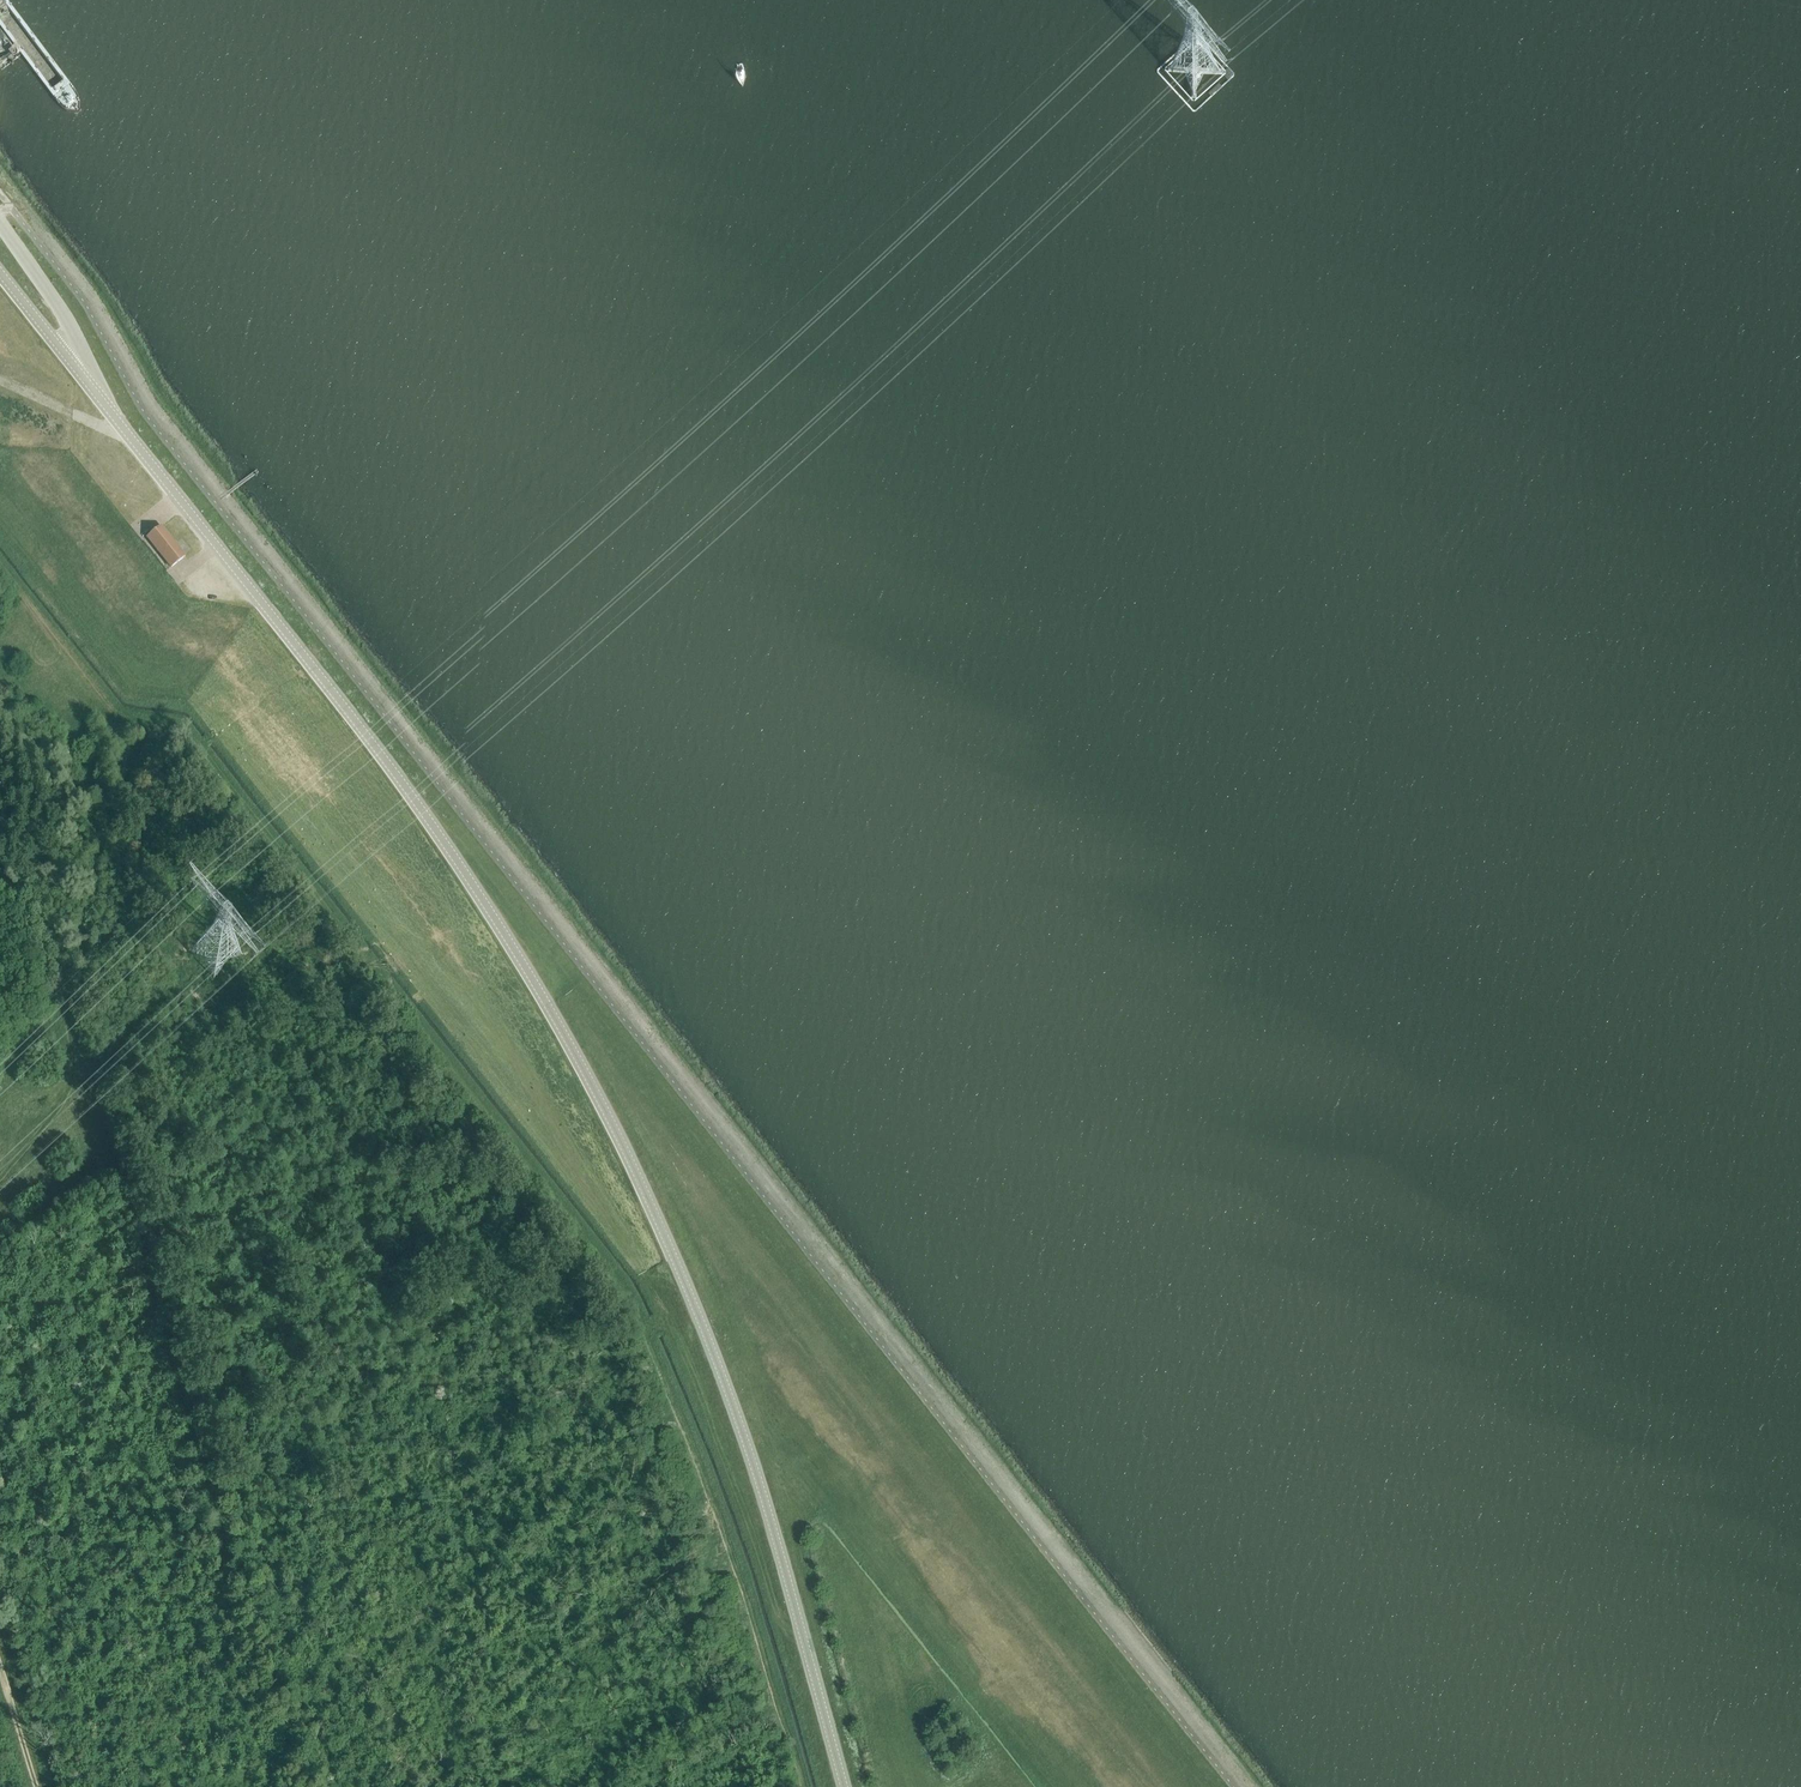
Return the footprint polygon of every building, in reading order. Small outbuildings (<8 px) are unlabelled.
[(82,453),(77,457),(82,463),(86,459),(82,453)] [(171,568),(185,557),(161,527),(147,538),(171,568)]
